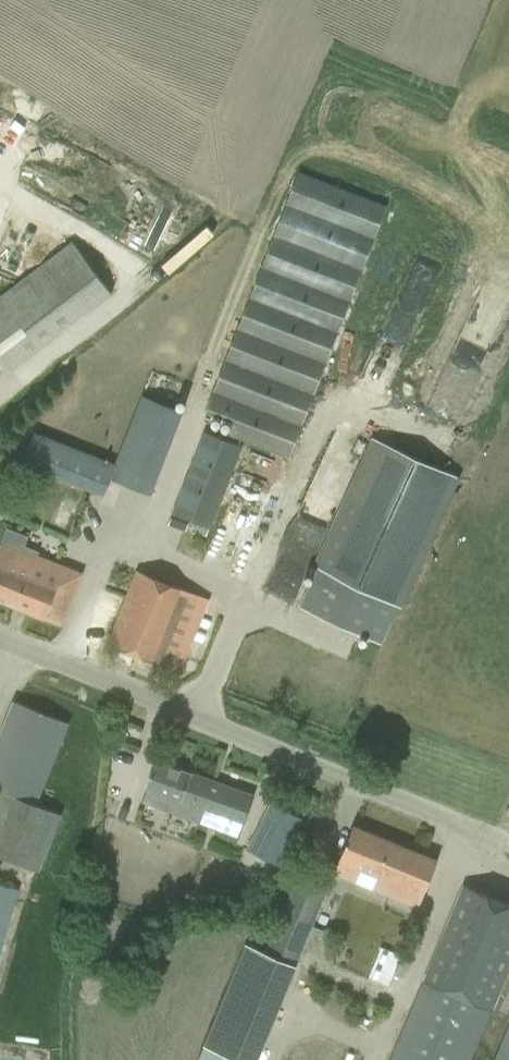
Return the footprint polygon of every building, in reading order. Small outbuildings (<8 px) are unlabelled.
[(298,172),(274,233),(204,411),(232,422),(228,435),(288,458),(362,268),(386,207),(298,172)] [(111,293),(70,241),(0,294),(0,362),(2,357),(11,369),(111,293)] [(140,394),(113,462),(32,430),(19,463),(101,496),(108,478),(150,495),(184,411),(140,394)] [(16,430),(10,422),(1,430),(7,437),(16,430)] [(241,447),(202,431),(170,512),(209,527),(241,447)] [(427,538),(456,476),(372,436),(344,499),(347,500),(299,607),(380,643),(427,538)] [(38,555),(39,551),(25,545),(29,536),(6,526),(0,541),(1,542),(0,545),(0,599),(61,623),(82,573),(38,555)] [(137,570),(108,642),(159,663),(188,591),(137,570)] [(0,737),(0,790),(1,790),(35,804),(67,722),(15,700),(0,737)] [(156,760),(148,781),(142,798),(178,812),(182,801),(243,823),(253,796),(156,760)] [(0,792),(0,855),(36,870),(59,814),(35,804),(1,790),(0,792)] [(271,802),(261,822),(248,848),(279,864),(302,818),(271,802)] [(353,825),(345,845),(334,872),(356,881),(384,892),(418,906),(437,860),(353,825)] [(203,1046),(198,1059),(257,1059),(327,885),(298,873),(268,948),(246,940),(203,1046)] [(17,888),(0,884),(0,949),(17,888)] [(465,884),(391,1059),(470,1059),(508,967),(508,903),(465,884)] [(493,1059),(508,1059),(508,1022),(493,1059)]
